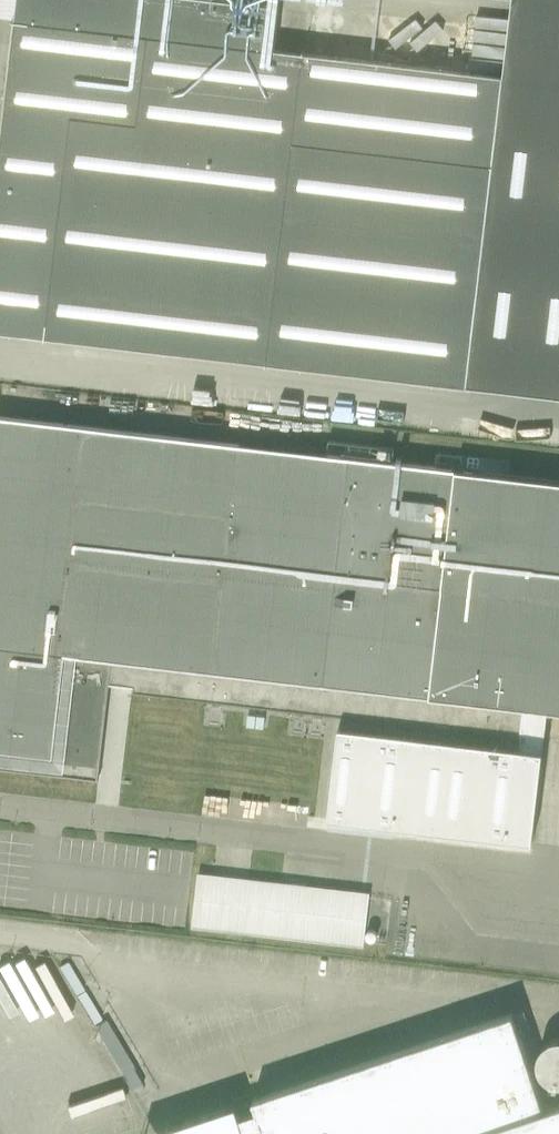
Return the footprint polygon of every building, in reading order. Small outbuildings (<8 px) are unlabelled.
[(503,76),(274,49),(279,6),(227,0),(17,0),(0,143),(0,332),(467,387),(503,76)] [(99,780),(110,684),(133,686),(132,692),(522,738),(520,748),(339,727),(328,821),(532,845),(548,711),(558,712),(558,482),(0,416),(0,769),(99,780)] [(201,871),(196,925),(367,942),(373,889),(201,871)] [(187,1121),(166,1128),(148,1133),(558,1133),(558,1104),(544,1109),(513,1013),(187,1121)]
